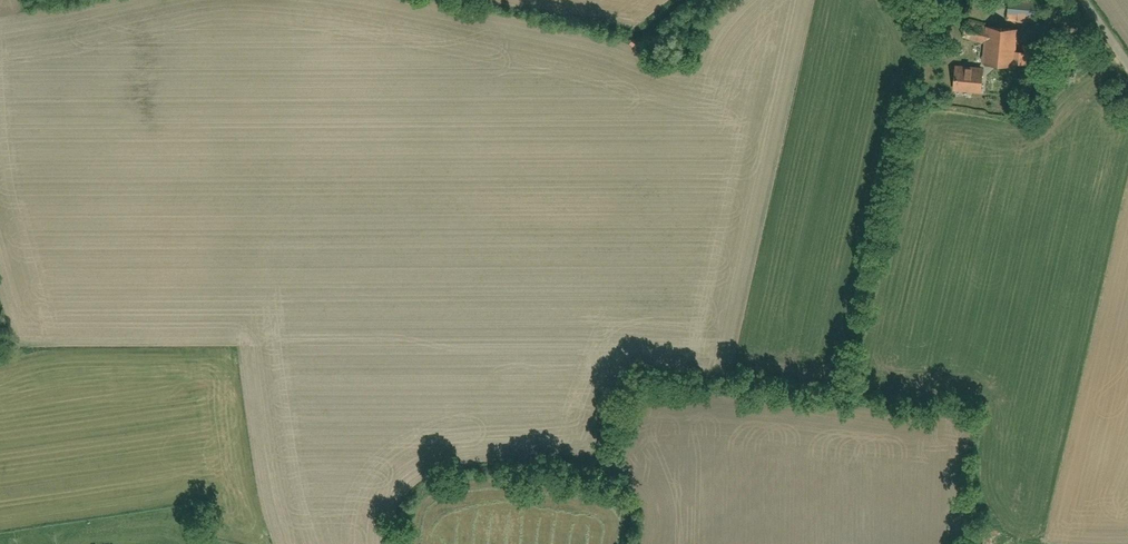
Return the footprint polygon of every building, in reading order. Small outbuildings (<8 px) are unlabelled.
[(1026,8),(1026,24),(1044,24),(1044,8),(1026,8)] [(965,39),(988,47),(988,64),(1015,66),(1016,29),(989,28),(989,32),(970,25),(965,39)] [(1018,68),(1031,68),(1031,52),(1018,52),(1018,68)] [(955,69),(955,93),(984,93),(984,70),(955,69)]
